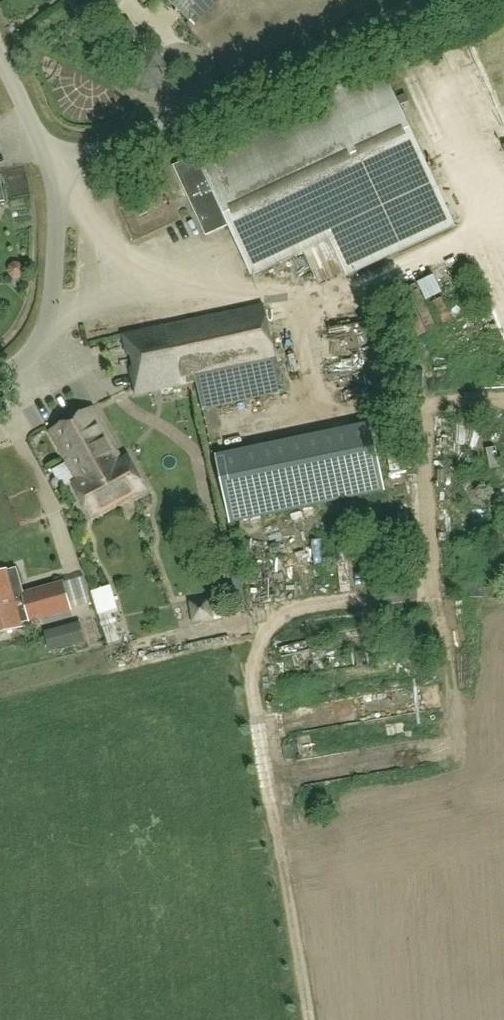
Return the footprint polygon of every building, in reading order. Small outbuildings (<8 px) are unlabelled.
[(195,24),(218,0),(170,0),(195,24)] [(196,157),(175,167),(206,235),(228,225),(252,277),(331,240),(347,275),(454,226),(381,69),(196,155),(196,157)] [(159,192),(164,202),(182,194),(178,183),(159,192)] [(122,218),(128,235),(150,227),(144,210),(122,218)] [(9,266),(8,271),(10,276),(14,279),(20,279),(24,275),(25,270),(23,265),(19,262),(14,262),(9,266)] [(426,301),(443,293),(434,275),(417,283),(426,301)] [(197,383),(203,409),(282,393),(264,306),(122,335),(134,395),(197,383)] [(441,320),(426,324),(429,334),(444,330),(441,320)] [(119,475),(131,498),(146,490),(128,455),(120,459),(93,407),(68,420),(101,484),(119,475)] [(101,484),(68,420),(51,429),(78,482),(72,485),(91,519),(131,498),(119,475),(101,484)] [(371,426),(217,458),(230,521),(358,495),(384,490),(371,426)] [(490,446),(481,448),(485,465),(494,463),(490,446)] [(306,511),(297,514),(302,532),(311,530),(306,511)] [(258,517),(261,540),(298,535),(296,513),(258,517)] [(0,572),(0,634),(22,628),(20,624),(69,610),(62,584),(24,594),(16,569),(6,572),(5,570),(0,572)] [(93,592),(98,612),(115,607),(110,587),(93,592)] [(187,601),(192,624),(214,620),(209,598),(187,601)] [(80,622),(44,633),(50,652),(86,642),(80,622)]
